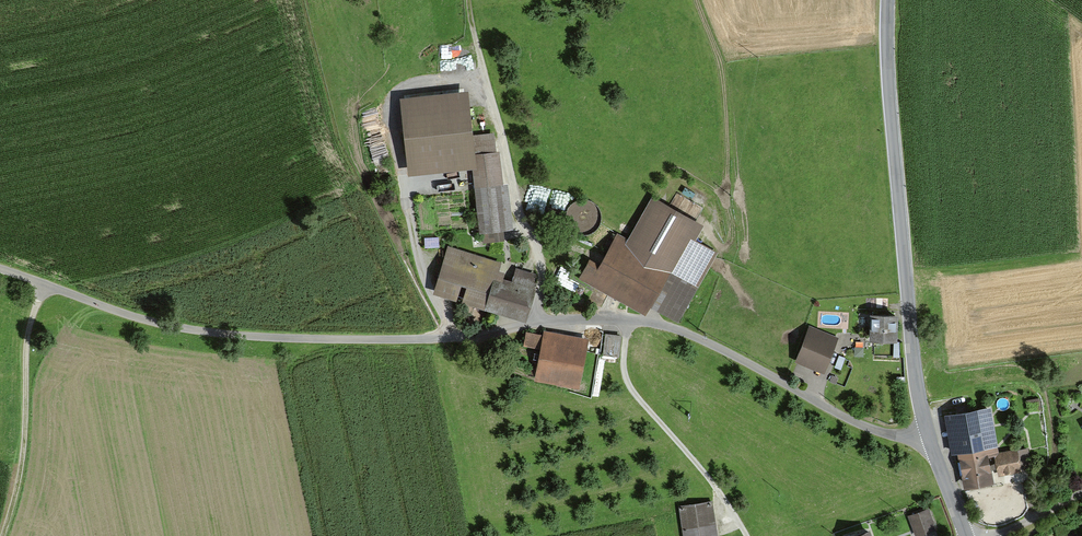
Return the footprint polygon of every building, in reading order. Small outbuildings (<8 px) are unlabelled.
[(459,95),(396,101),(403,173),(468,166),(475,231),(481,231),(482,243),(500,241),(499,232),(508,231),(504,186),(497,186),(494,154),(465,157),(459,95)] [(583,264),(576,277),(636,310),(640,303),(675,323),(713,254),(689,241),(697,225),(650,199),(627,240),(613,233),(593,269),(583,264)] [(530,275),(446,248),(431,293),(515,320),(530,275)] [(898,313),(870,312),(869,339),(898,340),(898,313)] [(834,338),(808,326),(793,361),(819,372),(834,338)] [(533,350),(528,381),(573,389),(582,342),(538,334),(537,341),(520,337),(518,348),(533,350)] [(617,337),(602,335),(598,356),(614,358),(617,337)] [(987,409),(945,416),(952,460),(956,459),(961,486),(989,482),(988,477),(1017,472),(1014,451),(994,455),(987,409)] [(680,510),(684,535),(715,535),(711,506),(680,510)] [(906,519),(912,535),(914,535),(933,529),(926,511),(906,519)]
